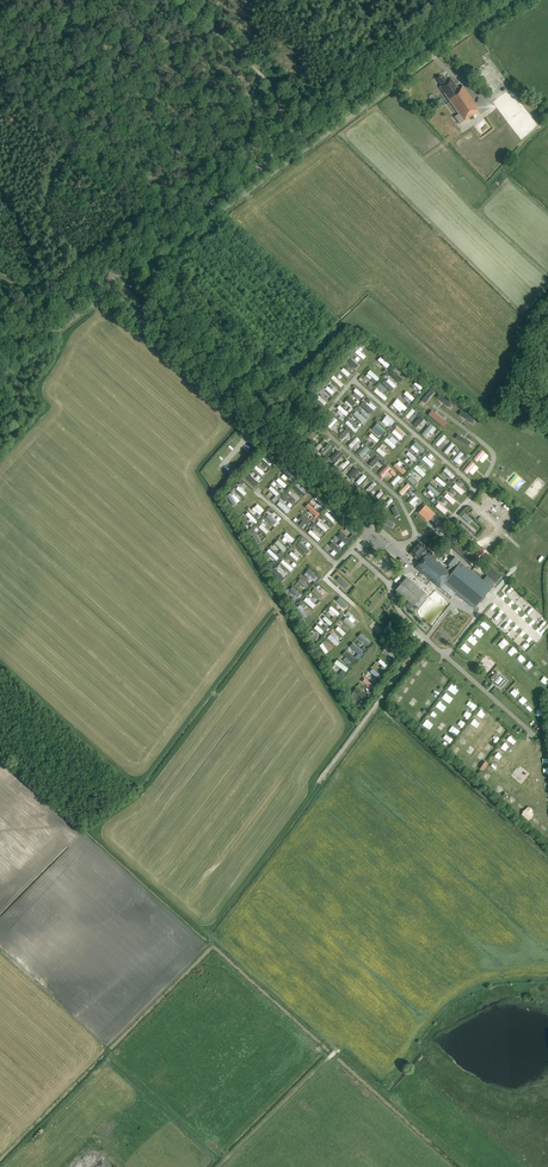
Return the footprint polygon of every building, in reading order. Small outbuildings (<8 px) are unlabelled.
[(442,77),(441,76),(437,79),(441,86),(439,87),(458,114),(454,117),(459,124),(478,111),(474,106),(476,105),(462,86),(458,88),(451,78),(447,81),(444,76),(442,77)] [(388,368),(391,364),(382,356),(379,360),(388,368)] [(401,382),(404,379),(396,371),(400,366),(398,363),(390,372),(401,382)] [(349,377),(352,374),(345,367),(341,371),(349,377)] [(377,383),(381,377),(371,370),(366,376),(377,383)] [(393,384),(395,382),(389,377),(384,382),(392,390),(395,387),(393,384)] [(421,390),(424,387),(418,381),(414,384),(421,390)] [(333,385),(331,387),(329,385),(326,389),(333,395),(338,389),(333,385)] [(432,387),(423,400),(427,403),(436,391),(432,387)] [(358,388),(354,393),(361,399),(365,394),(358,388)] [(375,391),(386,401),(388,398),(377,388),(375,391)] [(322,393),(318,398),(326,405),(330,401),(322,393)] [(438,398),(450,408),(454,403),(441,393),(438,398)] [(403,413),(408,408),(400,400),(397,403),(398,404),(396,406),(403,413)] [(346,416),(350,413),(341,404),(338,407),(346,416)] [(410,419),(417,410),(413,407),(407,416),(410,419)] [(463,410),(460,414),(474,423),(476,419),(463,410)] [(442,424),(445,420),(435,411),(432,415),(442,424)] [(388,414),(385,418),(392,425),(396,422),(388,414)] [(329,424),(335,429),(339,424),(337,422),(339,420),(335,417),(329,424)] [(351,418),(346,423),(356,432),(361,426),(351,418)] [(430,424),(424,432),(428,435),(434,426),(430,424)] [(344,439),(351,431),(346,427),(339,436),(344,439)] [(377,443),(380,440),(373,432),(370,435),(377,443)] [(458,434),(456,439),(471,445),(473,440),(458,434)] [(443,436),(436,443),(439,446),(446,439),(443,436)] [(356,438),(349,446),(352,449),(359,442),(356,438)] [(392,448),(395,445),(388,438),(385,441),(392,448)] [(326,455),(335,446),(330,442),(322,452),(326,455)] [(449,454),(456,444),(453,442),(445,452),(449,454)] [(363,457),(370,448),(367,445),(365,447),(362,445),(360,447),(363,450),(359,454),(363,457)] [(384,457),(388,453),(380,447),(377,450),(384,457)] [(335,461),(343,454),(340,450),(331,457),(335,461)] [(477,462),(485,453),(481,450),(473,459),(477,462)] [(454,459),(457,462),(465,454),(462,451),(454,459)] [(270,466),(273,463),(266,455),(263,458),(270,466)] [(374,467),(382,458),(378,455),(371,464),(374,467)] [(423,459),(432,468),(436,464),(426,456),(423,459)] [(344,469),(352,463),(349,459),(341,465),(344,469)] [(475,465),(471,462),(463,471),(467,474),(475,465)] [(257,465),(255,468),(263,476),(266,473),(257,465)] [(384,477),(393,468),(389,465),(380,474),(384,477)] [(418,465),(415,468),(422,475),(425,472),(418,465)] [(353,478),(361,470),(357,466),(349,475),(353,478)] [(284,471),(295,480),(298,476),(287,467),(284,471)] [(448,468),(445,471),(452,477),(455,474),(448,468)] [(257,486),(260,483),(250,473),(246,477),(257,486)] [(416,484),(419,480),(409,473),(407,477),(416,484)] [(364,474),(357,482),(360,485),(367,477),(364,474)] [(395,485),(398,482),(401,484),(405,479),(399,474),(392,483),(395,485)] [(445,487),(448,484),(438,476),(436,479),(445,487)] [(285,488),(288,485),(280,477),(277,481),(285,488)] [(367,489),(369,492),(378,484),(375,481),(367,489)] [(298,483),(294,487),(304,496),(308,492),(298,483)] [(407,483),(400,492),(404,495),(410,485),(407,483)] [(434,492),(432,494),(436,498),(441,493),(431,484),(428,487),(434,492)] [(464,492),(455,484),(452,488),(461,496),(464,492)] [(245,496),(248,493),(240,485),(237,489),(245,496)] [(289,492),(286,495),(294,502),(297,499),(289,492)] [(456,502),(447,494),(444,497),(453,505),(456,502)] [(315,499),(324,506),(327,503),(318,495),(315,499)] [(388,507),(395,500),(392,497),(385,504),(388,507)] [(281,500),(278,504),(288,513),(291,509),(281,500)] [(261,515),(266,510),(259,503),(254,508),(261,515)] [(317,516),(320,511),(309,503),(306,507),(317,516)] [(321,512),(324,509),(318,503),(315,505),(321,512)] [(447,511),(438,503),(435,507),(444,515),(447,511)] [(396,517),(401,514),(397,505),(392,507),(396,517)] [(425,506),(419,513),(428,521),(434,514),(425,506)] [(247,514),(254,522),(257,519),(250,511),(247,514)] [(471,519),(464,513),(461,517),(468,523),(471,519)] [(276,525),(279,522),(269,514),(266,517),(276,525)] [(394,527),(397,523),(387,518),(384,522),(394,527)] [(327,532),(329,528),(319,520),(317,524),(327,532)] [(462,522),(459,526),(472,537),(476,534),(462,522)] [(472,522),(470,525),(477,531),(479,528),(472,522)] [(319,541),(322,538),(312,529),(309,532),(319,541)] [(252,533),(258,544),(262,542),(256,531),(252,533)] [(286,537),(283,539),(286,542),(289,540),(292,543),(296,539),(288,532),(284,535),(286,537)] [(410,554),(413,556),(420,562),(416,567),(440,587),(444,583),(474,608),(491,588),(452,555),(445,564),(450,567),(447,570),(430,555),(430,556),(427,554),(424,552),(426,549),(427,550),(428,549),(420,542),(410,554)] [(478,550),(476,553),(482,559),(481,560),(483,562),(490,554),(480,546),(477,550),(478,550)] [(271,548),(268,551),(277,561),(281,558),(271,548)] [(284,559),(281,562),(292,571),(295,568),(284,559)] [(483,571),(496,582),(501,576),(488,565),(483,571)] [(272,571),(283,581),(287,577),(276,567),(272,571)] [(338,579),(342,574),(338,571),(334,576),(338,579)] [(348,588),(351,585),(341,575),(338,579),(348,588)] [(413,606),(424,593),(406,577),(395,590),(413,606)] [(308,596),(304,600),(314,609),(317,605),(308,596)] [(341,596),(338,600),(346,608),(350,604),(341,596)] [(302,605),(298,607),(303,616),(306,614),(302,605)] [(331,625),(334,622),(327,615),(324,618),(331,625)] [(352,627),(357,621),(351,615),(345,621),(352,627)] [(488,630),(492,626),(485,620),(481,624),(488,630)] [(318,624),(315,628),(323,635),(326,632),(318,624)] [(344,636),(347,633),(339,625),(336,629),(344,636)] [(361,639),(368,646),(372,642),(365,635),(361,639)] [(384,650),(397,660),(400,656),(387,646),(384,650)] [(353,660),(355,656),(347,652),(345,656),(353,660)] [(338,659),(335,664),(344,670),(340,675),(344,677),(350,668),(338,659)] [(381,659),(379,662),(384,665),(382,668),(386,670),(390,665),(381,659)] [(371,671),(380,679),(383,676),(374,668),(371,671)] [(501,688),(507,681),(497,672),(490,679),(493,681),(493,683),(498,687),(499,687),(501,688)] [(372,688),(375,685),(366,677),(363,681),(372,688)] [(483,771),(488,763),(485,761),(480,769),(483,771)] [(530,806),(523,814),(531,821),(538,813),(530,806)]
